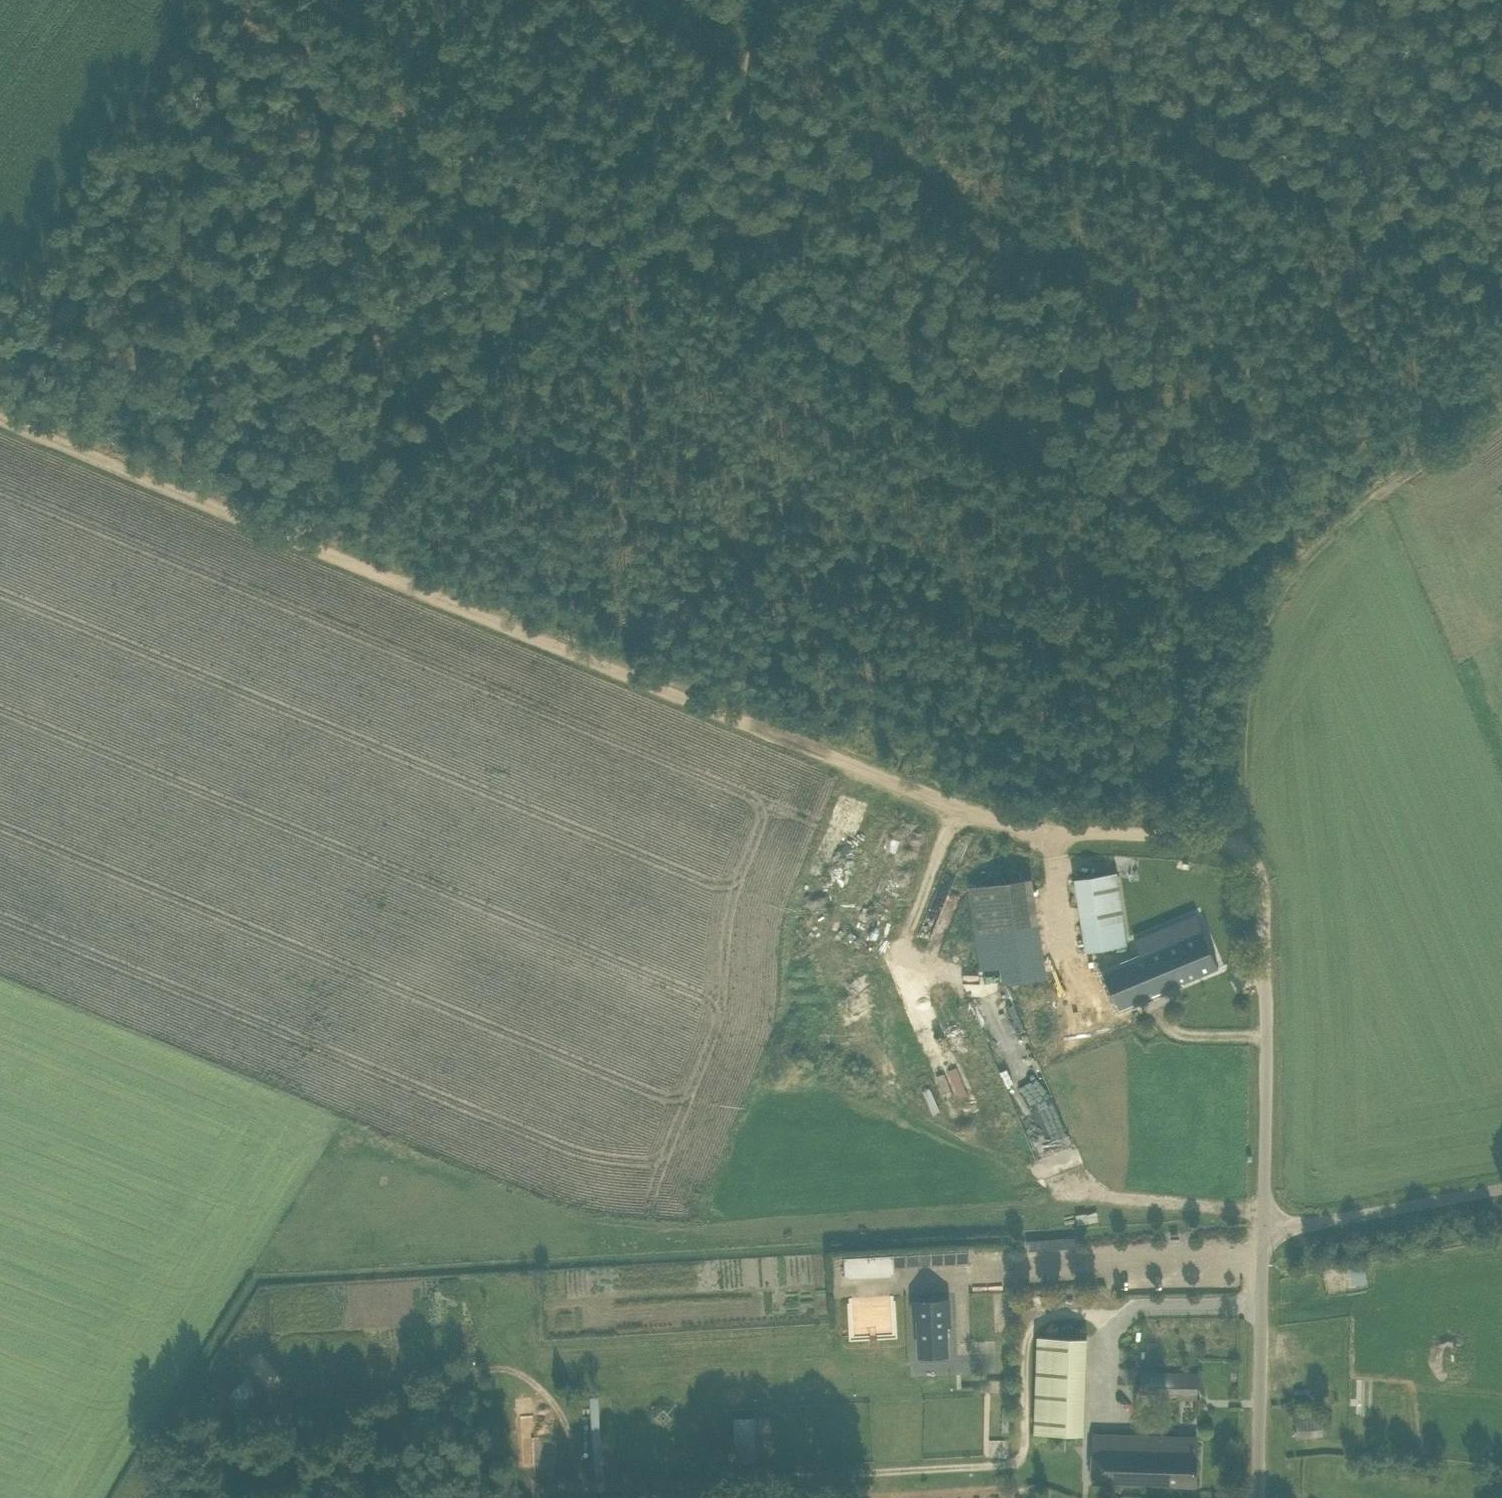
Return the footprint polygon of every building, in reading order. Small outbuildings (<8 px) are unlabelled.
[(1074,877),(1085,950),(1128,944),(1117,871),(1074,877)] [(975,906),(1004,905),(1003,882),(974,883),(975,906)] [(1115,964),(1102,969),(1114,1007),(1126,1005),(1219,967),(1207,939),(1202,927),(1197,916),(1166,929),(1173,945),(1117,969),(1115,964)] [(855,1011),(869,1004),(859,983),(845,989),(855,1011)] [(936,1038),(946,1036),(941,1016),(931,1018),(936,1038)] [(951,1086),(960,1108),(975,1102),(965,1080),(951,1086)] [(1075,1238),(1063,1238),(1063,1247),(1076,1247),(1075,1238)] [(1040,1240),(1027,1240),(1028,1250),(1040,1249),(1040,1240)] [(893,1254),(844,1257),(845,1275),(849,1275),(849,1277),(891,1275),(891,1273),(894,1273),(893,1254)] [(1363,1264),(1356,1265),(1359,1282),(1367,1280),(1363,1264)] [(952,1325),(951,1295),(949,1296),(949,1292),(931,1293),(932,1298),(911,1299),(912,1319),(916,1318),(917,1356),(950,1354),(948,1326),(952,1325)] [(1033,1431),(1084,1433),(1087,1336),(1037,1334),(1033,1431)] [(270,1387),(282,1377),(260,1349),(247,1359),(270,1387)] [(1177,1397),(1198,1397),(1198,1373),(1147,1372),(1147,1369),(1139,1369),(1138,1390),(1177,1391),(1177,1397)] [(1323,1434),(1320,1412),(1294,1415),(1297,1437),(1323,1434)] [(763,1456),(762,1414),(733,1415),(734,1457),(763,1456)] [(1174,1484),(1174,1485),(1196,1486),(1198,1445),(1178,1444),(1178,1436),(1168,1436),(1168,1435),(1093,1433),(1093,1453),(1092,1453),(1091,1481),(1174,1484)]
